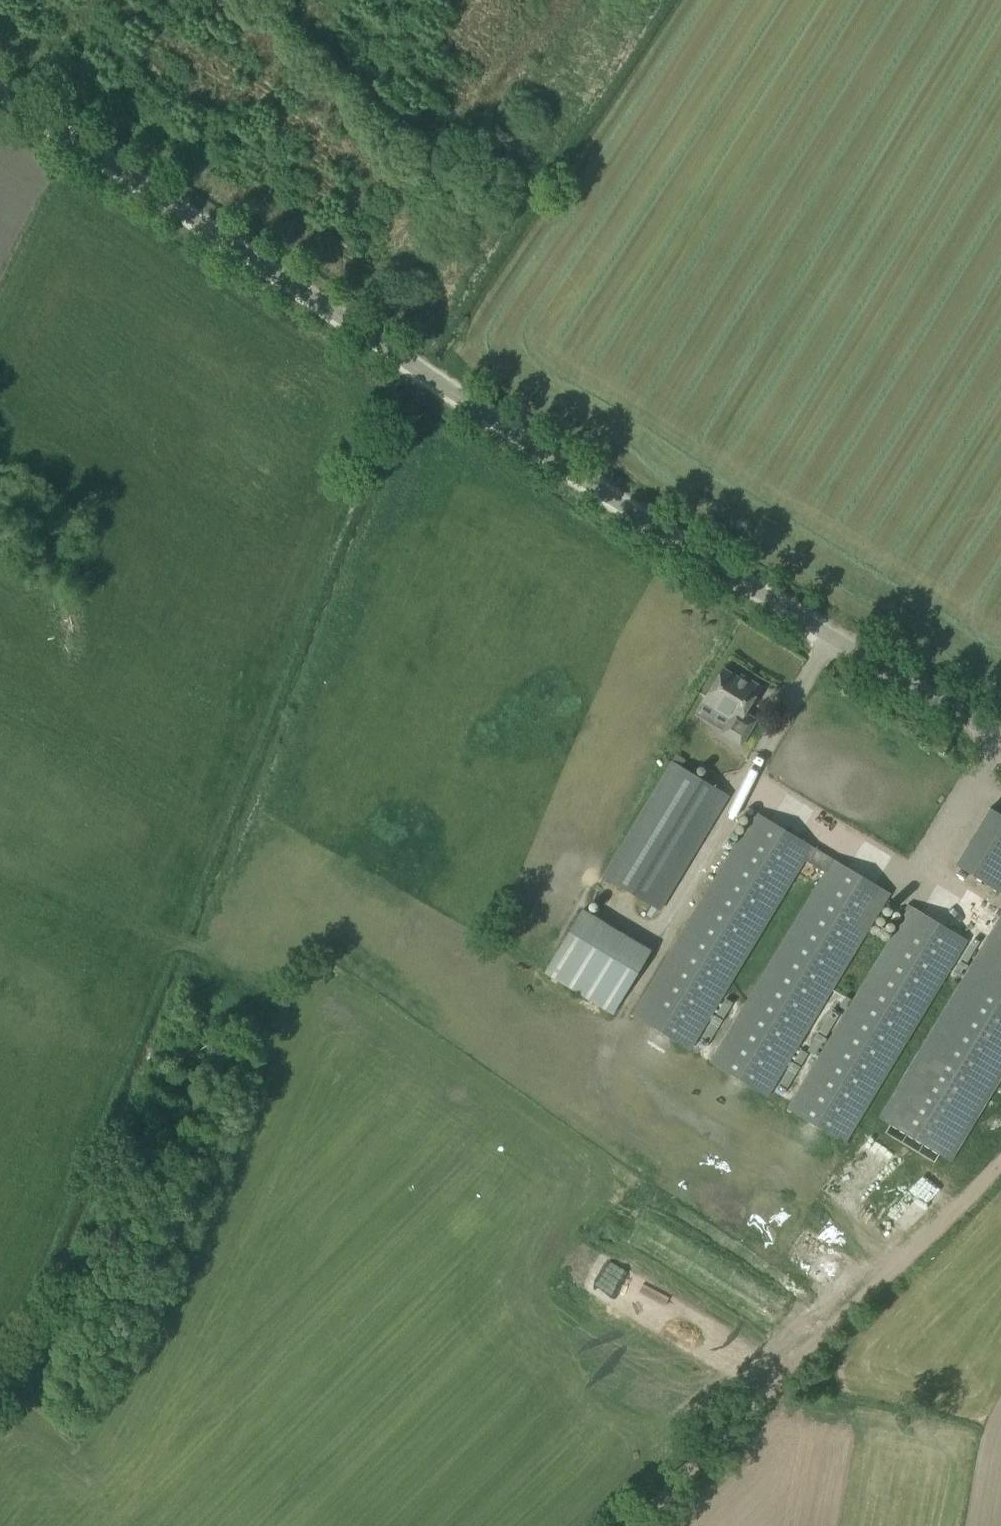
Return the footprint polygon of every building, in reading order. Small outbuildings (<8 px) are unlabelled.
[(720,733),(740,745),(756,719),(745,712),(761,686),(740,674),(738,678),(723,668),(702,701),(730,718),(720,733)] [(601,876),(660,912),(718,812),(728,795),(672,760),(601,876)] [(990,807),(955,864),(1000,892),(1000,814),(990,807)] [(806,861),(824,872),(833,858),(756,811),(632,1015),(691,1051),(806,861)] [(833,858),(824,872),(710,1061),(766,1097),(890,892),(833,858)] [(787,1108),(843,1143),(967,939),(910,905),(787,1108)] [(616,1012),(652,946),(580,907),(544,973),(616,1012)] [(1000,1077),(1000,914),(878,1116),(890,1123),(885,1132),(934,1162),(939,1153),(951,1160),(1000,1077)]
